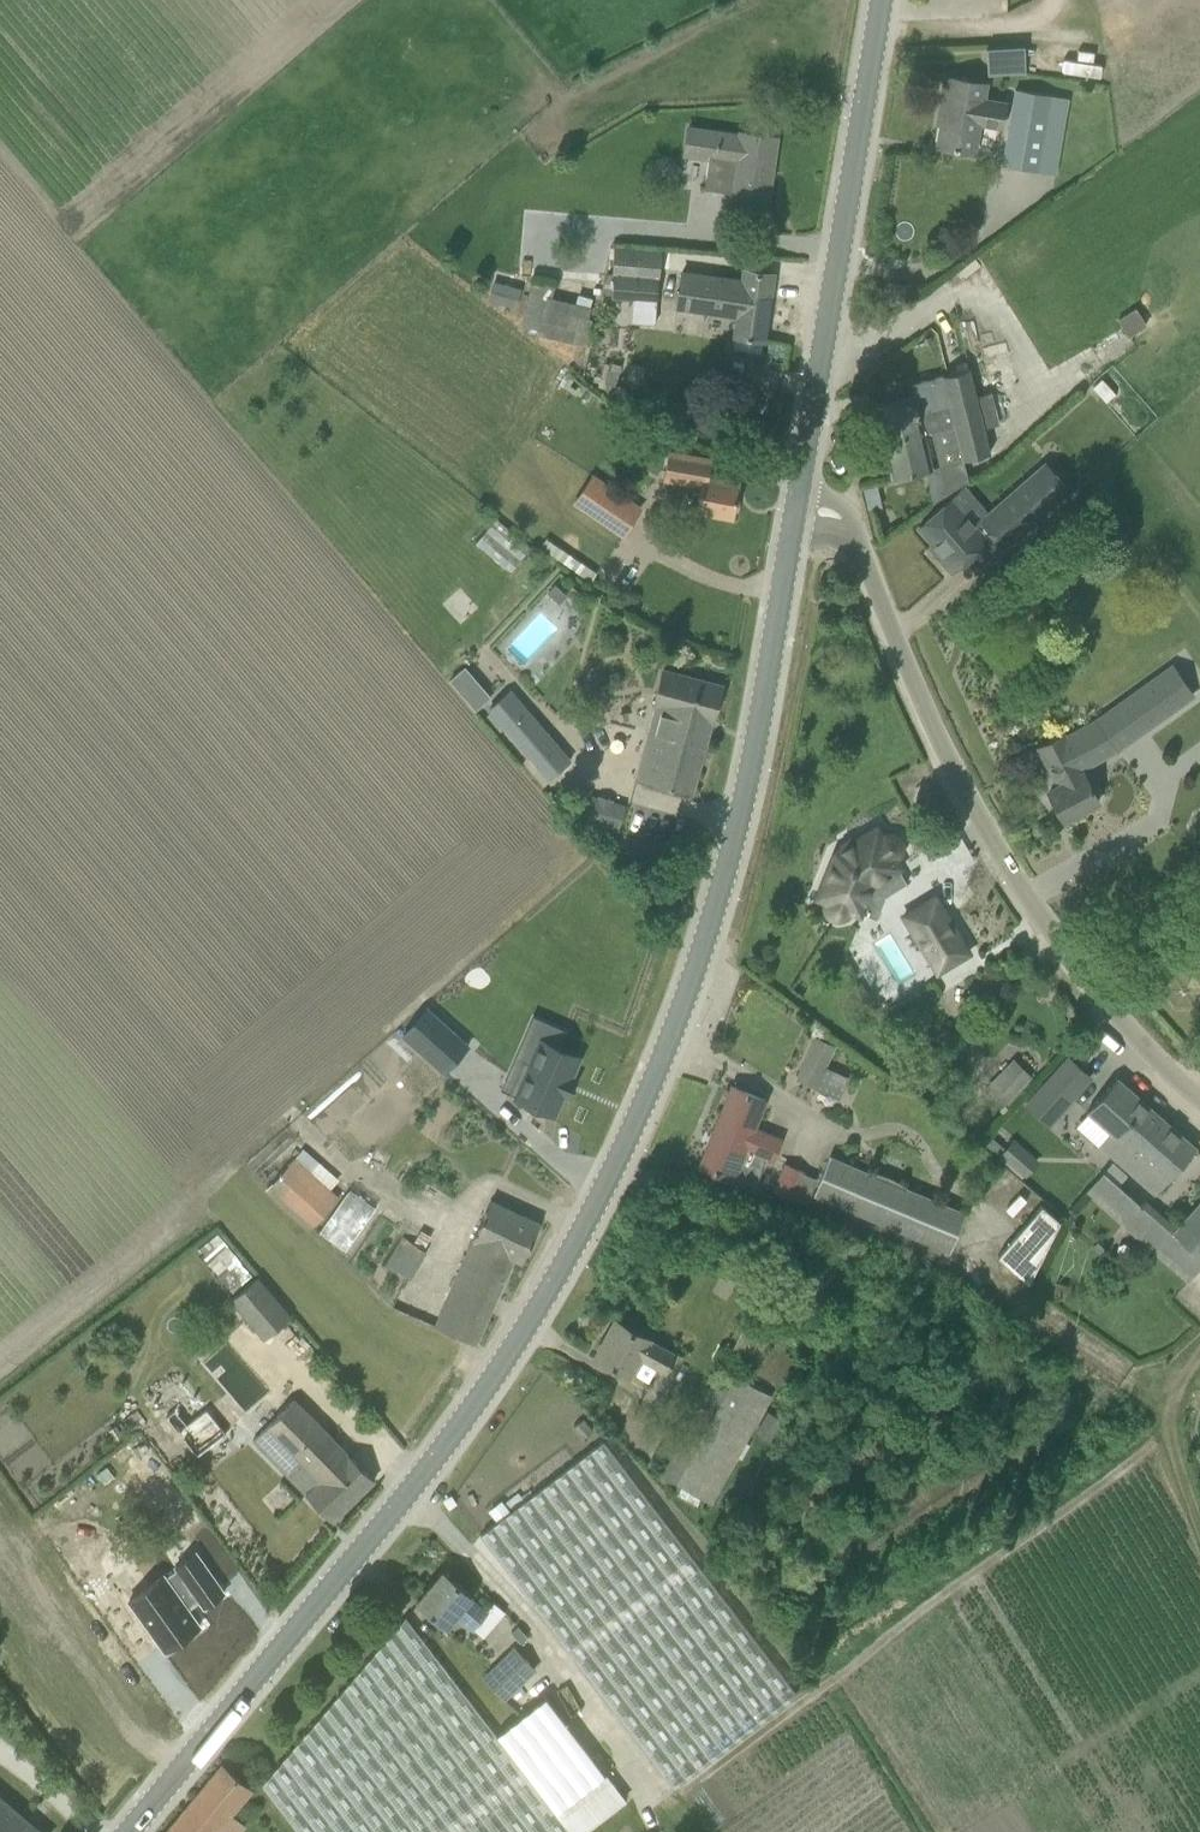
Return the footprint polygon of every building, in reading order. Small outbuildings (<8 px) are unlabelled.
[(1027,71),(1027,44),(989,44),(989,71),(1027,71)] [(987,84),(946,77),(940,111),(944,112),(938,146),(975,153),(980,123),(1002,127),(1007,103),(984,100),(987,84)] [(1069,98),(1016,89),(1003,165),(1056,175),(1069,98)] [(732,196),(769,201),(778,137),(741,132),(740,135),(689,127),(685,155),(736,163),(732,196)] [(616,248),(614,274),(614,275),(613,296),(635,298),(634,306),(641,306),(640,323),(657,324),(659,278),(661,252),(616,248)] [(583,256),(580,288),(601,290),(604,258),(583,256)] [(740,316),(737,337),(764,341),(774,273),(745,269),(743,281),(683,272),(678,307),(740,316)] [(595,301),(555,292),(557,283),(531,277),(520,327),(586,342),(595,301)] [(495,278),(489,297),(516,306),(522,287),(495,278)] [(903,285),(889,283),(886,300),(900,302),(903,285)] [(1136,308),(1117,320),(1128,337),(1147,325),(1136,308)] [(614,396),(617,385),(620,373),(608,369),(610,364),(604,363),(596,391),(605,393),(614,396)] [(632,380),(642,383),(646,367),(631,363),(627,378),(632,380)] [(955,425),(964,460),(991,453),(970,369),(911,384),(914,398),(875,407),(882,432),(921,422),(919,415),(936,411),(937,416),(953,412),(956,425),(955,425)] [(882,432),(893,477),(933,467),(924,433),(932,431),(955,425),(956,425),(953,412),(937,416),(936,411),(919,415),(921,422),(882,432)] [(757,419),(755,430),(765,432),(767,420),(757,419)] [(733,517),(739,482),(708,476),(711,457),(669,449),(664,480),(674,482),(671,503),(674,507),(697,510),(733,517)] [(969,480),(964,460),(940,466),(947,494),(969,480)] [(931,546),(932,547),(939,556),(953,571),(979,548),(994,535),(1004,547),(1070,490),(1047,464),(975,526),(952,499),(920,526),(934,543),(931,546)] [(590,475),(574,501),(623,534),(641,509),(590,475)] [(863,485),(866,497),(880,494),(877,482),(863,485)] [(567,594),(556,584),(549,593),(559,603),(567,594)] [(467,664),(451,678),(477,708),(493,694),(467,664)] [(1063,734),(1039,747),(1060,787),(1049,793),(1064,820),(1100,801),(1085,773),(1084,774),(1082,769),(1118,749),(1194,695),(1173,666),(1098,720),(1065,738),(1063,734)] [(714,721),(723,686),(674,672),(663,668),(653,703),(657,704),(637,777),(650,781),(650,782),(692,793),(711,720),(714,721)] [(525,707),(504,726),(537,763),(558,744),(525,707)] [(581,818),(618,828),(624,806),(611,803),(612,800),(600,797),(599,800),(587,796),(581,818)] [(848,915),(851,910),(861,914),(873,884),(901,867),(896,858),(900,855),(901,853),(902,848),(902,846),(901,841),(900,840),(896,836),(895,835),(890,834),(888,834),(883,836),(877,828),(855,841),(854,841),(854,842),(844,848),(844,847),(842,848),(843,849),(836,853),(818,897),(827,901),(826,906),(826,908),(828,913),(829,915),(833,918),(835,918),(840,919),(842,919),(847,917),(848,915)] [(904,915),(938,971),(969,952),(935,897),(904,915)] [(445,1072),(469,1045),(428,1008),(404,1035),(445,1072)] [(804,1060),(826,1069),(837,1045),(815,1035),(804,1060)] [(523,1058),(509,1091),(554,1113),(563,1093),(566,1095),(574,1077),(571,1076),(580,1056),(540,1039),(530,1061),(523,1058)] [(1091,1074),(1070,1055),(1027,1103),(1049,1122),(1091,1074)] [(1032,1076),(1015,1059),(1001,1073),(1018,1090),(1032,1076)] [(1088,1110),(1112,1132),(1132,1150),(1162,1117),(1117,1077),(1088,1110)] [(766,1100),(733,1086),(700,1166),(733,1179),(734,1177),(756,1186),(767,1158),(773,1160),(781,1139),(755,1128),(766,1100)] [(1156,1194),(1197,1147),(1162,1117),(1132,1150),(1121,1163),(1156,1194)] [(1016,1139),(1001,1155),(1024,1176),(1039,1159),(1016,1139)] [(966,1213),(842,1161),(830,1157),(823,1174),(814,1194),(926,1241),(951,1251),(966,1213)] [(338,1198),(331,1192),(294,1159),(268,1188),(312,1228),(338,1198)] [(776,1189),(793,1197),(807,1202),(818,1178),(804,1172),(786,1164),(776,1189)] [(1119,1184),(1104,1171),(1087,1191),(1189,1281),(1199,1268),(1199,1202),(1174,1232),(1119,1184)] [(436,1325),(476,1343),(515,1258),(523,1262),(541,1223),(492,1201),(436,1325)] [(1029,1283),(1060,1222),(1040,1205),(999,1256),(1029,1283)] [(412,1274),(427,1247),(403,1235),(389,1261),(412,1274)] [(1097,1239),(1090,1246),(1099,1254),(1105,1248),(1097,1239)] [(258,1277),(231,1300),(248,1320),(275,1297),(258,1277)] [(1065,1299),(1068,1285),(1056,1282),(1053,1296),(1065,1299)] [(616,1319),(596,1356),(630,1374),(639,1357),(666,1373),(677,1353),(650,1338),(616,1319)] [(760,1357),(769,1338),(743,1326),(734,1346),(760,1357)] [(783,1383),(795,1355),(770,1343),(757,1371),(783,1383)] [(738,1376),(731,1388),(699,1445),(681,1436),(660,1474),(712,1503),(772,1395),(738,1376)] [(333,1521),(375,1480),(295,1399),(295,1400),(253,1439),(301,1488),(333,1521)] [(208,1407),(182,1428),(198,1449),(224,1428),(208,1407)] [(771,1441),(783,1419),(768,1411),(756,1433),(771,1441)] [(584,1417),(572,1427),(582,1439),(594,1430),(584,1417)] [(799,1691),(618,1460),(604,1440),(525,1501),(510,1512),(498,1521),(481,1535),(495,1554),(674,1789),(799,1691)] [(510,1512),(505,1505),(501,1501),(490,1510),(498,1521),(510,1512)] [(730,1503),(725,1511),(735,1517),(740,1509),(730,1503)] [(135,1553),(90,1583),(111,1613),(155,1583),(135,1553)] [(170,1583),(136,1608),(172,1658),(206,1634),(194,1617),(205,1608),(210,1615),(231,1599),(203,1560),(181,1575),(183,1578),(172,1586),(170,1583)] [(471,1595),(444,1572),(418,1602),(445,1625),(456,1613),(473,1628),(487,1611),(470,1597),(471,1595)] [(406,1616),(262,1784),(298,1831),(571,1831),(556,1812),(606,1774),(547,1697),(497,1735),(406,1616)] [(511,1632),(521,1644),(529,1637),(518,1626),(511,1632)] [(504,1698),(535,1668),(516,1648),(485,1678),(504,1698)] [(244,1825),(231,1814),(251,1789),(223,1765),(167,1831),(239,1831),(244,1825)] [(0,1797),(0,1831),(41,1831),(0,1797)]
